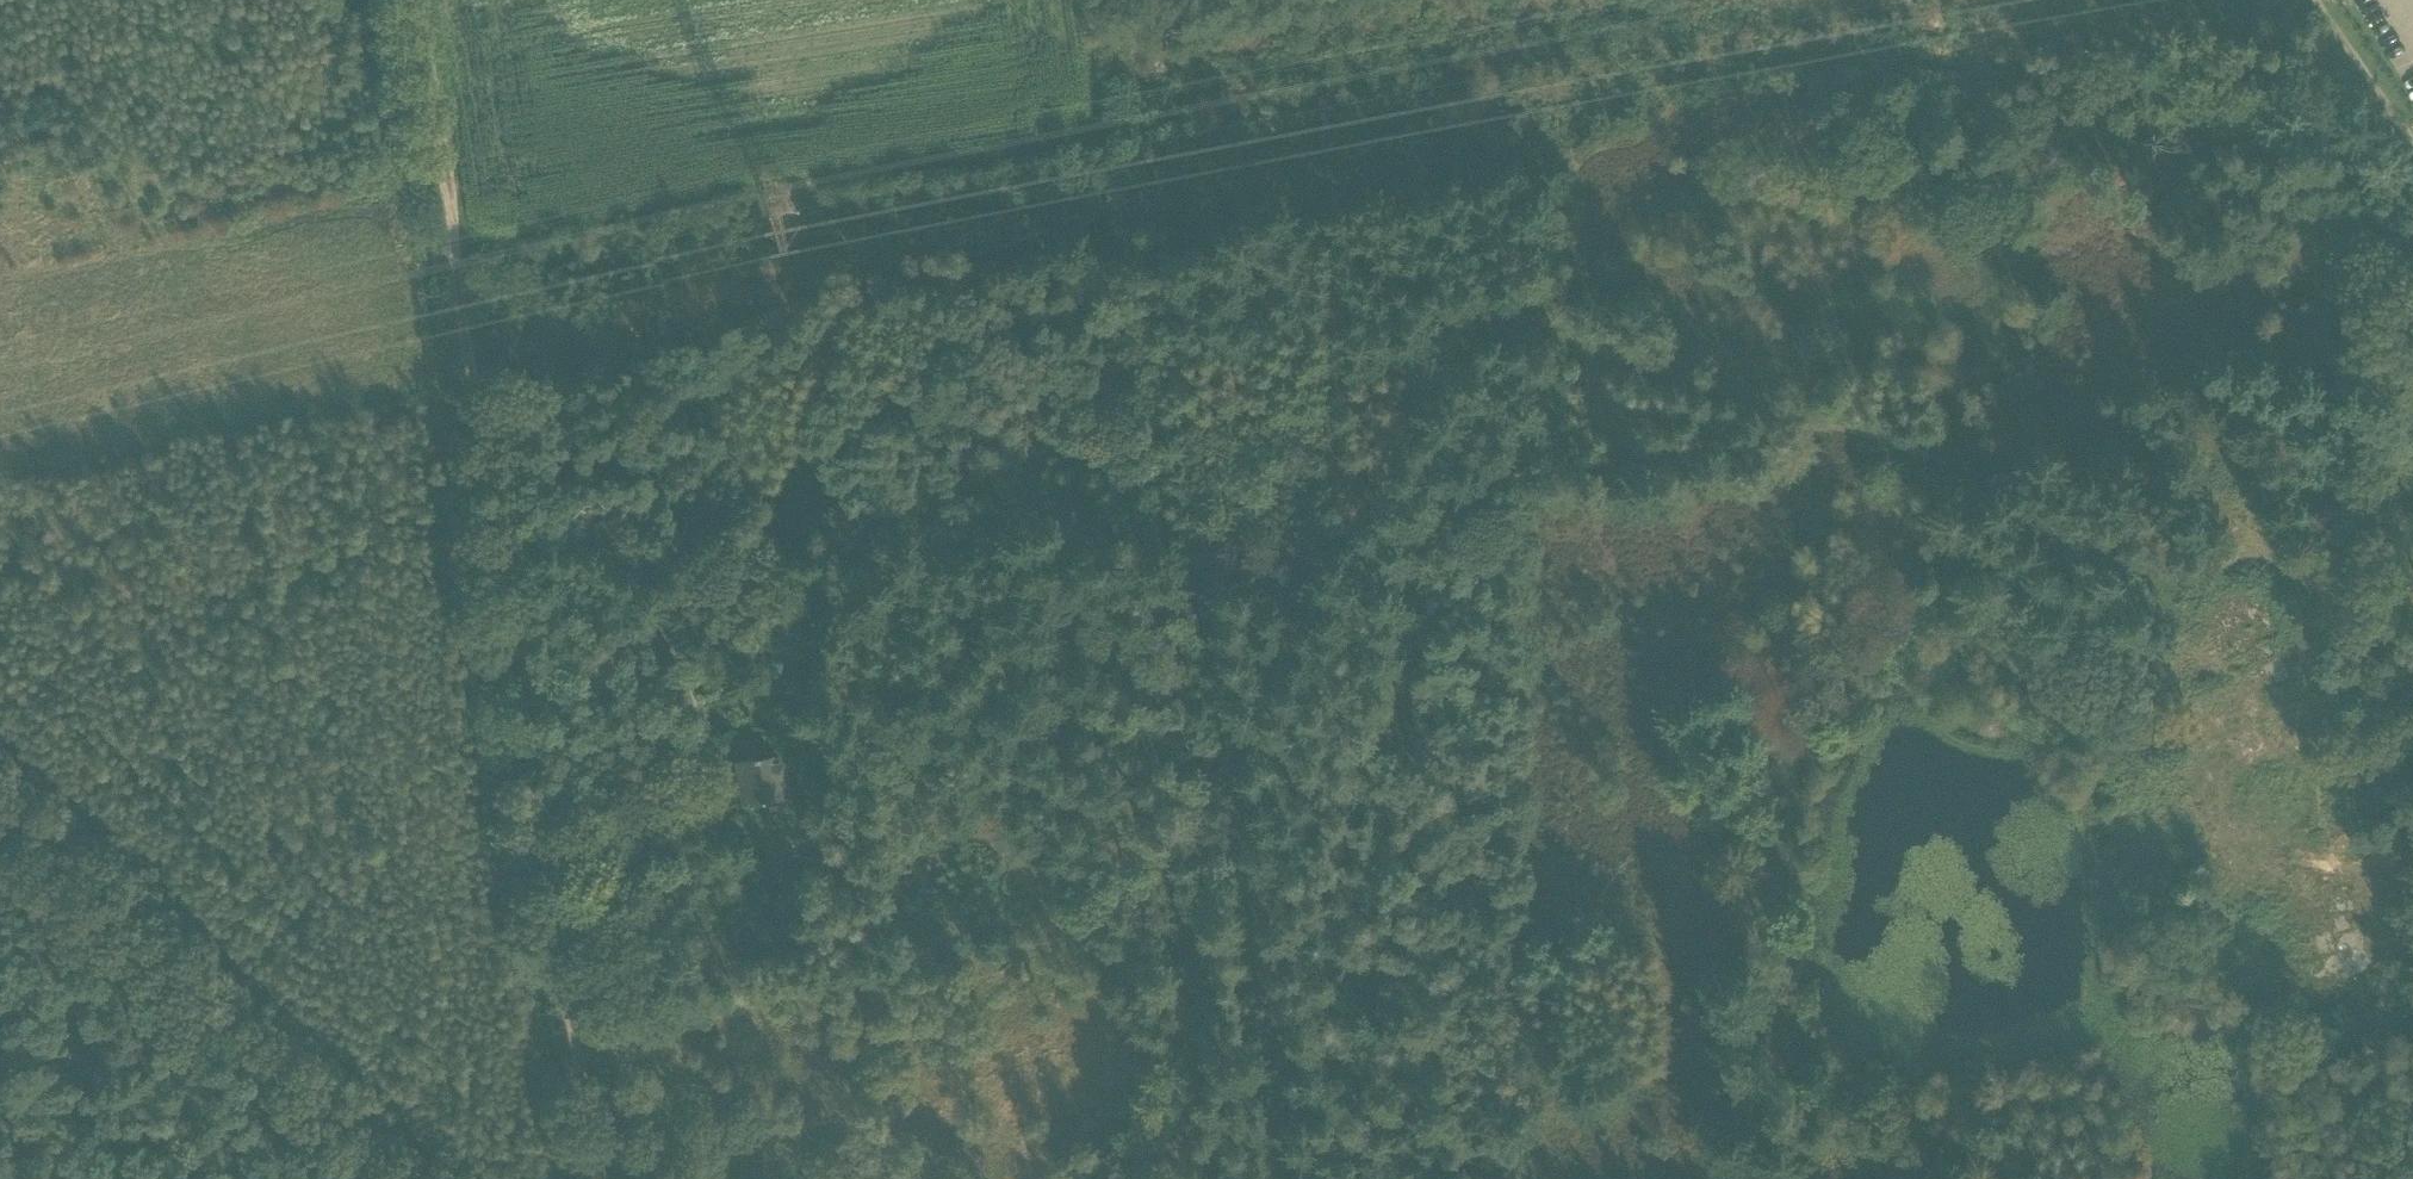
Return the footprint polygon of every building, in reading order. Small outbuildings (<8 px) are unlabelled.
[(743,807),(785,799),(777,755),(758,758),(735,762),(743,807)] [(2348,944),(2327,956),(2344,986),(2365,974),(2348,944)]
